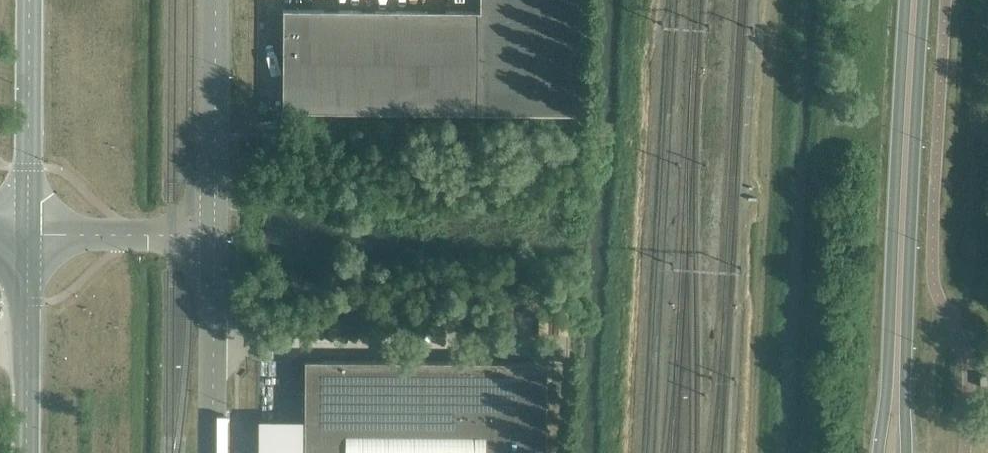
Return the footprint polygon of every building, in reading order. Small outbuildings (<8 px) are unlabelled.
[(582,0),(480,0),(480,11),(478,11),(478,10),(283,9),(282,111),(581,113),(582,0)] [(547,361),(296,360),(295,420),(305,420),(304,452),(546,452),(547,361)]
